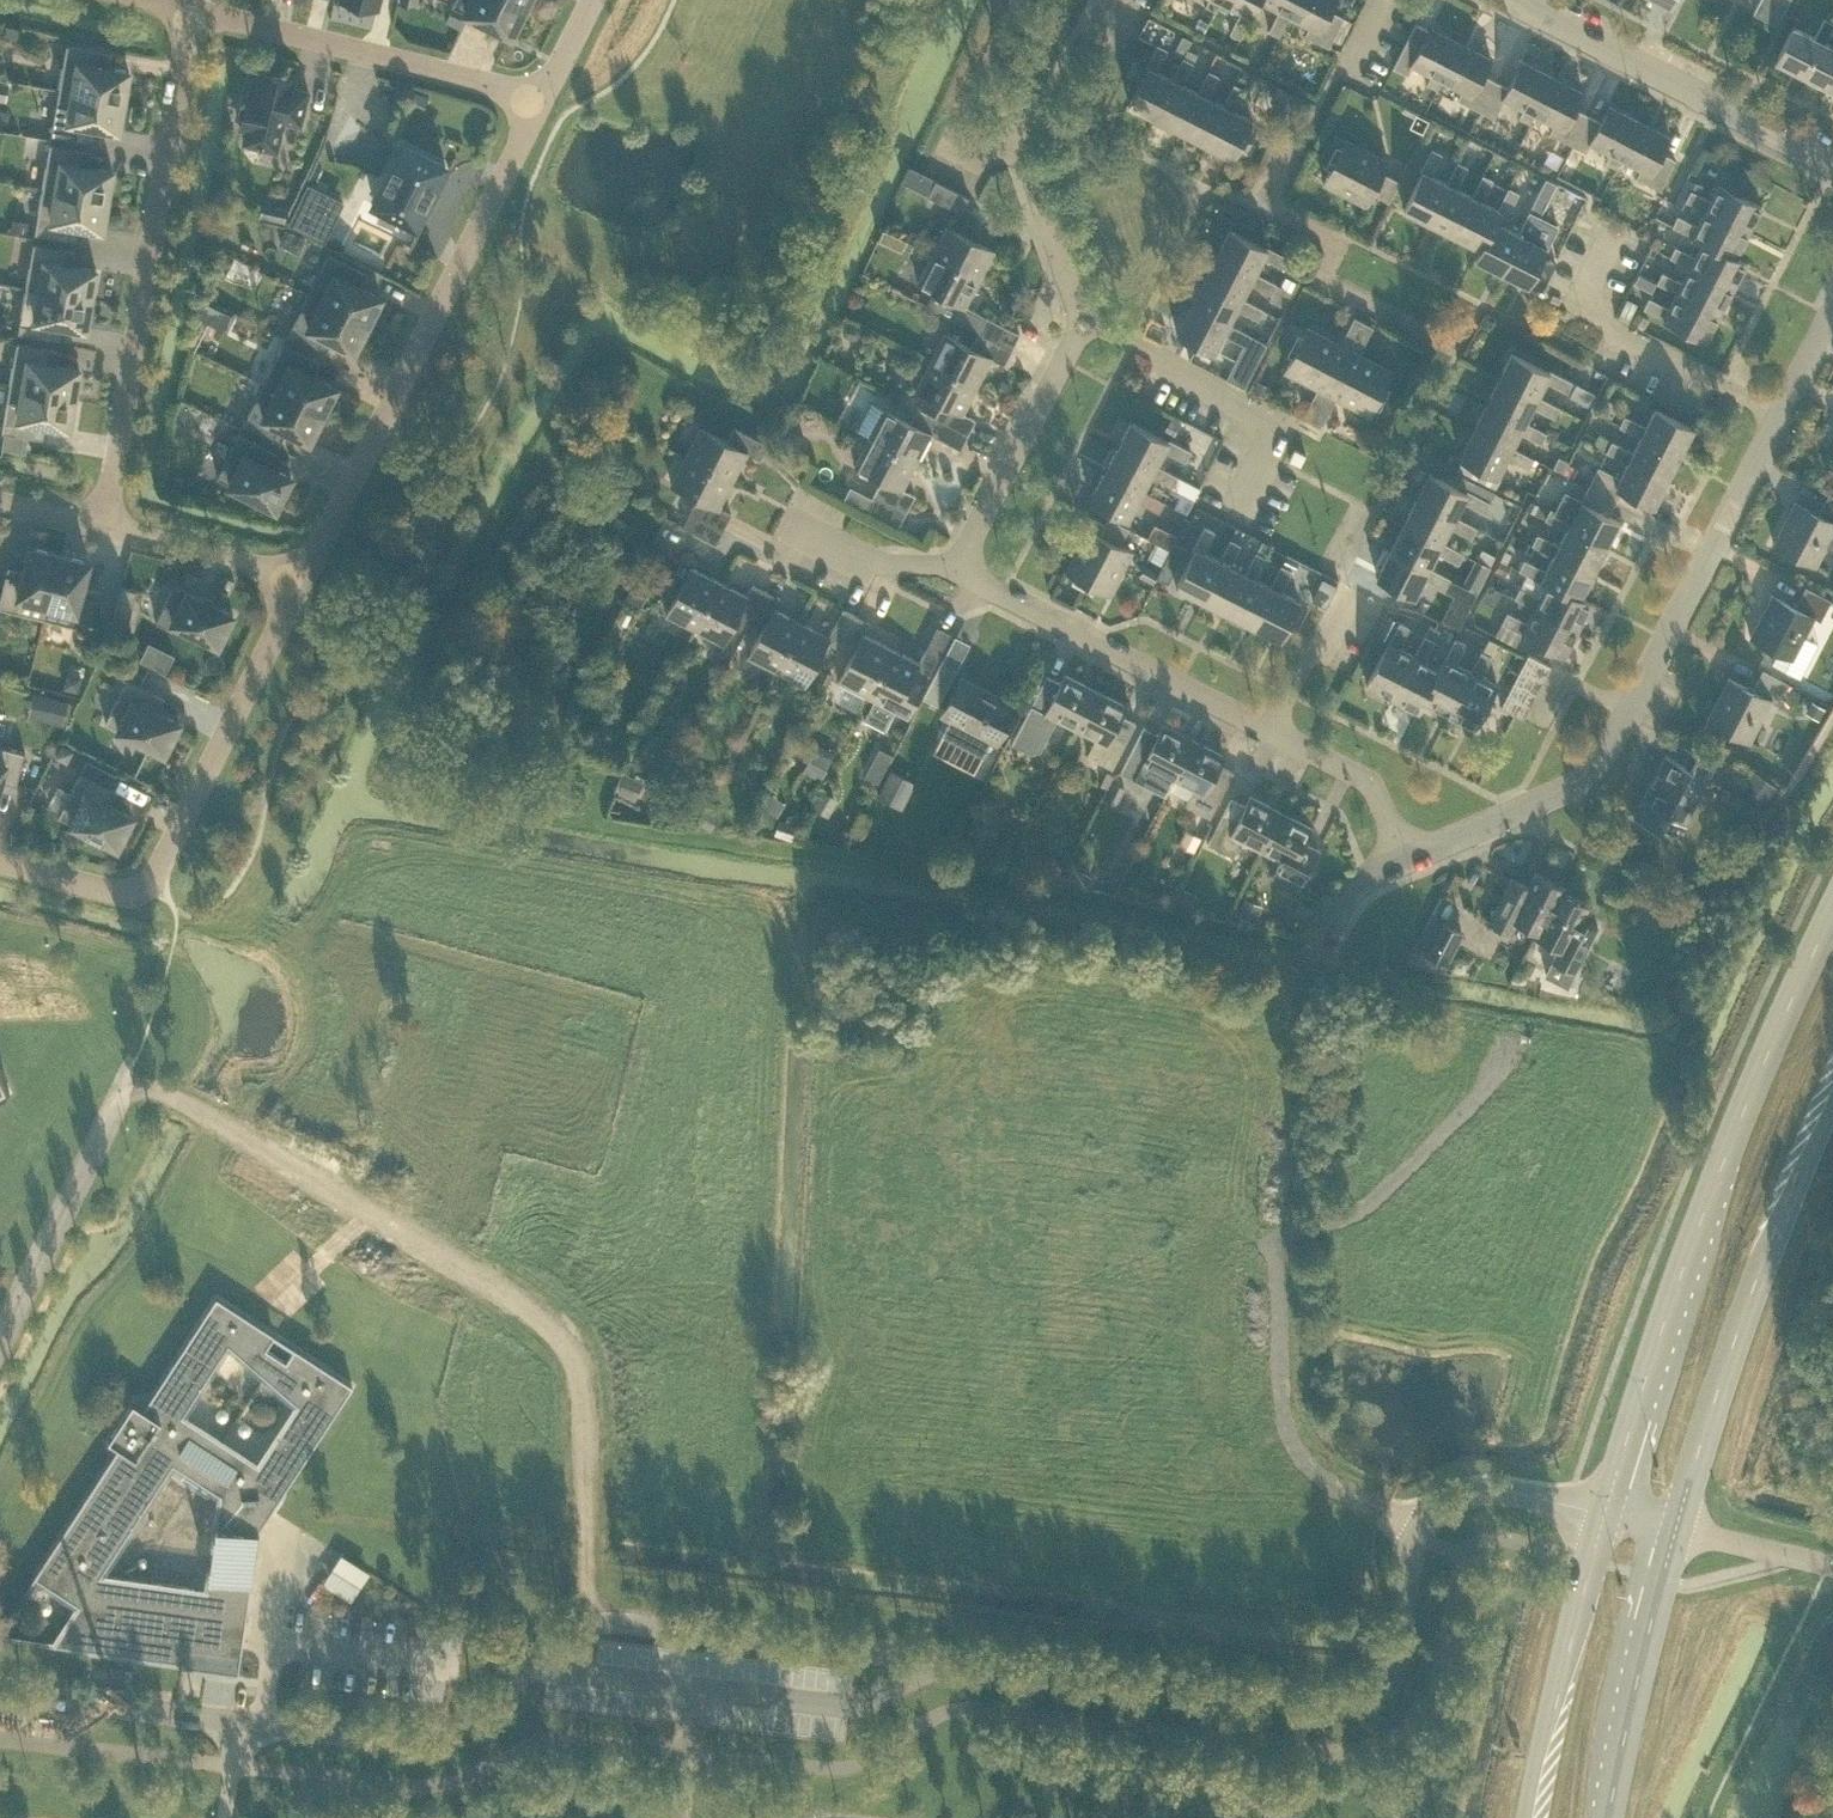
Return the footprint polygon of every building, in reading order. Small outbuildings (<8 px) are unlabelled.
[(511,34),(524,8),(508,0),(454,0),(452,5),(511,34)] [(1205,5),(1215,10),(1220,2),(1219,2),(1220,0),(1208,0),(1205,5)] [(1219,2),(1220,2),(1240,12),(1230,32),(1241,37),(1259,0),(1220,0),(1219,2)] [(1277,8),(1268,28),(1278,33),(1288,14),(1290,14),(1297,0),(1260,0),(1277,8)] [(1328,45),(1343,16),(1330,9),(1335,0),(1297,0),(1290,14),(1309,24),(1304,33),(1328,45)] [(1760,0),(1759,0),(1753,12),(1776,24),(1783,11),(1760,0)] [(1783,11),(1788,0),(1760,0),(1783,11)] [(460,30),(465,21),(450,13),(445,22),(460,30)] [(1195,26),(1204,30),(1209,22),(1200,17),(1195,26)] [(1823,41),(1832,23),(1823,17),(1814,37),(1793,26),(1776,59),(1804,73),(1820,40),(1823,41)] [(1430,30),(1415,23),(1393,66),(1406,73),(1411,65),(1429,74),(1425,82),(1436,88),(1441,80),(1442,81),(1461,43),(1431,28),(1430,30)] [(1180,35),(1170,55),(1180,60),(1190,40),(1180,35)] [(1804,73),(1830,87),(1832,82),(1832,46),(1823,41),(1820,40),(1804,73)] [(1484,74),(1492,59),(1461,43),(1442,81),(1460,90),(1456,98),(1481,111),(1496,80),(1484,74)] [(59,89),(124,100),(128,70),(96,65),(99,49),(66,44),(59,89)] [(1147,69),(1128,104),(1155,118),(1173,81),(1171,80),(1155,72),(1166,50),(1156,45),(1145,67),(1147,69)] [(1187,49),(1183,58),(1192,63),(1197,54),(1187,49)] [(1173,81),(1155,118),(1180,131),(1199,94),(1197,93),(1181,85),(1193,63),(1183,58),(1171,80),(1173,81)] [(1509,86),(1496,80),(1481,111),(1493,117),(1503,98),(1524,109),(1519,117),(1529,123),(1534,114),(1553,77),(1522,61),(1509,86)] [(1244,68),(1237,80),(1249,87),(1256,75),(1244,68)] [(1199,94),(1180,131),(1205,144),(1224,107),(1223,106),(1207,98),(1218,76),(1208,71),(1197,93),(1199,94)] [(243,143),(276,151),(284,120),(300,124),(308,92),(292,87),(294,80),(261,72),(255,96),(248,94),(245,103),(240,105),(237,115),(241,118),(239,127),(247,129),(243,143)] [(1583,93),(1553,77),(1534,114),(1554,124),(1549,133),(1572,145),(1588,115),(1575,108),(1583,93)] [(6,100),(9,84),(0,82),(0,99),(6,100)] [(1224,107),(1205,144),(1231,158),(1250,120),(1233,111),(1244,90),(1234,84),(1223,106),(1224,107)] [(119,129),(124,100),(59,89),(51,134),(84,139),(86,124),(119,129)] [(425,104),(428,97),(413,90),(410,98),(425,104)] [(1620,159),(1639,121),(1609,106),(1601,121),(1588,115),(1572,145),(1585,151),(1590,143),(1610,153),(1605,162),(1615,168),(1620,159)] [(1620,159),(1641,169),(1636,179),(1660,191),(1675,160),(1661,153),(1670,137),(1639,121),(1620,159)] [(1381,172),(1387,161),(1345,139),(1334,161),(1393,190),(1398,180),(1381,172)] [(42,188),(107,199),(112,169),(80,164),(82,148),(50,143),(42,188)] [(403,144),(374,203),(416,224),(445,165),(403,144)] [(1442,153),(1432,148),(1420,170),(1422,171),(1403,208),(1428,222),(1448,183),(1446,182),(1432,174),(1442,153)] [(1428,222),(1453,234),(1473,195),(1471,194),(1456,187),(1467,165),(1457,160),(1446,182),(1448,183),(1428,222)] [(1334,161),(1323,182),(1365,203),(1371,191),(1388,200),(1393,190),(1334,161)] [(1699,192),(1692,188),(1691,189),(1686,198),(1707,208),(1707,210),(1748,231),(1761,204),(1742,194),(1749,179),(1734,171),(1727,186),(1720,183),(1713,198),(1699,192)] [(1492,178),(1482,173),(1471,194),(1473,195),(1453,234),(1479,248),(1499,208),(1498,208),(1481,199),(1492,178)] [(1683,183),(1692,188),(1699,192),(1703,185),(1686,176),(1683,183)] [(935,180),(927,195),(960,212),(968,197),(935,180)] [(1683,183),(1674,201),(1683,205),(1686,198),(1691,189),(1692,188),(1683,183)] [(307,184),(288,224),(309,234),(328,194),(307,184)] [(1473,257),(1500,271),(1520,232),(1518,231),(1503,223),(1519,192),(1508,187),(1498,208),(1499,208),(1479,248),(1473,257)] [(107,199),(42,188),(35,233),(67,238),(70,223),(102,228),(107,199)] [(274,205),(262,202),(259,216),(271,218),(274,205)] [(1539,214),(1529,209),(1518,231),(1520,232),(1500,271),(1527,285),(1547,246),(1528,236),(1539,214)] [(1735,256),(1748,231),(1707,210),(1699,224),(1678,213),(1673,223),(1694,234),(1693,235),(1703,240),(1735,256)] [(28,220),(12,218),(10,230),(27,232),(28,220)] [(945,226),(931,254),(979,279),(994,250),(945,226)] [(285,227),(278,243),(298,253),(305,237),(285,227)] [(891,247),(897,236),(882,228),(877,239),(891,247)] [(1229,229),(1215,255),(1254,275),(1255,272),(1263,257),(1285,269),(1291,258),(1257,240),(1256,242),(1229,229)] [(1694,256),(1675,247),(1670,257),(1689,267),(1689,266),(1732,288),(1746,262),(1734,257),(1735,256),(1703,240),(1694,256)] [(40,290),(90,298),(95,269),(63,263),(66,248),(33,242),(26,288),(40,290)] [(351,282),(358,268),(328,253),(308,294),(367,323),(380,297),(351,282)] [(966,306),(979,279),(931,254),(917,281),(966,306)] [(1215,255),(1202,280),(1240,300),(1242,298),(1249,283),(1272,294),(1277,284),(1255,272),(1254,275),(1215,255)] [(1719,314),(1732,288),(1689,266),(1689,267),(1682,281),(1662,271),(1657,282),(1676,291),(1676,292),(1719,314)] [(1651,292),(1656,282),(1639,273),(1634,282),(1651,292)] [(1286,275),(1280,285),(1291,291),(1297,282),(1286,275)] [(1202,280),(1189,305),(1227,325),(1228,323),(1236,308),(1258,319),(1263,309),(1242,298),(1240,300),(1202,280)] [(1272,294),(1269,298),(1285,307),(1293,292),(1291,291),(1280,285),(1277,284),(1272,294)] [(21,316),(18,332),(50,337),(53,322),(85,327),(90,298),(40,290),(35,318),(21,316)] [(1669,307),(1649,297),(1644,307),(1662,317),(1662,318),(1705,340),(1719,314),(1676,292),(1669,307)] [(288,334),(318,349),(325,335),(354,349),(367,323),(308,294),(288,334)] [(1616,315),(1627,320),(1635,302),(1625,297),(1616,315)] [(212,325),(219,310),(207,304),(199,318),(212,325)] [(1189,305),(1176,332),(1213,351),(1223,333),(1244,344),(1245,345),(1250,335),(1228,323),(1227,325),(1189,305)] [(1649,317),(1637,311),(1632,319),(1643,327),(1649,317)] [(978,332),(1011,349),(1019,333),(986,316),(978,332)] [(1307,327),(1295,349),(1338,370),(1363,321),(1354,317),(1340,344),(1307,327)] [(1338,370),(1380,392),(1391,370),(1358,353),(1372,326),(1363,321),(1338,370)] [(845,326),(844,329),(844,335),(852,339),(858,337),(860,333),(858,328),(851,325),(845,326)] [(971,345),(944,331),(928,360),(978,386),(992,357),(1004,363),(1011,349),(978,332),(971,345)] [(1242,348),(1236,359),(1253,368),(1266,343),(1250,335),(1245,345),(1244,344),(1242,348)] [(9,386),(74,397),(79,368),(47,362),(49,347),(17,341),(9,386)] [(306,372),(313,358),(284,342),(263,383),(322,413),(335,387),(306,372)] [(1303,414),(1313,419),(1338,370),(1295,349),(1284,370),(1317,387),(1303,414)] [(1548,371),(1511,352),(1498,379),(1537,399),(1538,397),(1546,382),(1566,392),(1571,381),(1549,370),(1548,371)] [(928,360),(914,387),(942,401),(935,415),(968,433),(975,418),(964,412),(978,386),(928,360)] [(1380,392),(1338,370),(1313,419),(1322,424),(1336,397),(1369,414),(1380,392)] [(1498,379),(1485,405),(1525,424),(1525,423),(1533,407),(1553,417),(1558,407),(1538,397),(1537,399),(1498,379)] [(1265,396),(1269,386),(1257,380),(1252,390),(1265,396)] [(322,413),(263,383),(243,424),(273,439),(280,425),(309,439),(322,413)] [(69,426),(74,397),(9,386),(1,431),(34,436),(37,421),(69,426)] [(1610,416),(1617,403),(1606,397),(1599,410),(1610,416)] [(917,406),(917,407),(910,420),(883,407),(871,401),(857,428),(869,434),(868,436),(916,460),(931,432),(960,448),(968,433),(935,415),(917,406)] [(1525,424),(1485,405),(1472,430),(1512,449),(1512,448),(1520,433),(1540,443),(1545,433),(1525,423),(1525,424)] [(1625,415),(1619,426),(1641,437),(1642,434),(1680,453),(1693,427),(1655,408),(1646,426),(1625,415)] [(1163,431),(1172,436),(1179,423),(1170,418),(1163,431)] [(1169,439),(1168,441),(1130,421),(1116,447),(1155,467),(1156,465),(1164,450),(1185,461),(1191,450),(1169,439)] [(609,436),(614,426),(606,422),(601,432),(609,436)] [(726,440),(699,426),(684,455),(733,480),(747,452),(759,459),(767,443),(733,425),(726,440)] [(782,440),(787,432),(778,427),(772,440),(780,445),(782,440)] [(1472,430),(1459,456),(1498,476),(1507,459),(1527,469),(1533,459),(1512,448),(1512,449),(1472,430)] [(4,431),(1,445),(25,449),(27,435),(4,431)] [(805,442),(787,432),(782,440),(780,445),(799,454),(801,449),(805,442)] [(261,462),(268,447),(239,433),(217,477),(276,506),(291,476),(261,462)] [(1604,449),(1609,439),(1598,434),(1593,443),(1604,449)] [(1667,479),(1680,453),(1642,434),(1641,437),(1633,452),(1611,441),(1606,451),(1628,462),(1629,460),(1667,479)] [(873,492),(906,509),(915,493),(903,487),(916,460),(868,436),(854,462),(881,476),(873,492)] [(1142,493),(1143,491),(1151,475),(1172,486),(1178,476),(1156,465),(1155,467),(1116,447),(1103,472),(1142,493)] [(1294,449),(1289,459),(1300,465),(1305,454),(1294,449)] [(684,455),(670,482),(697,496),(682,525),(715,543),(731,513),(719,507),(733,480),(684,455)] [(1568,461),(1558,456),(1552,467),(1562,472),(1568,461)] [(1614,501),(1620,488),(1654,505),(1667,479),(1629,460),(1628,462),(1620,477),(1599,466),(1588,488),(1614,501)] [(1573,476),(1578,467),(1568,462),(1564,471),(1573,476)] [(1128,518),(1137,502),(1158,513),(1164,502),(1143,491),(1142,493),(1103,472),(1090,498),(1112,510),(1108,516),(1119,522),(1125,525),(1128,518)] [(1429,472),(1415,499),(1454,518),(1455,515),(1463,499),(1485,510),(1488,506),(1490,501),(1448,479),(1447,482),(1429,472)] [(864,509),(870,498),(850,487),(844,498),(864,509)] [(1567,526),(1605,546),(1618,520),(1607,514),(1614,501),(1588,488),(1582,498),(1564,489),(1553,510),(1549,508),(1545,517),(1566,528),(1567,526)] [(1794,500),(1772,542),(1817,565),(1832,535),(1832,495),(1829,493),(1818,513),(1794,500)] [(1490,501),(1488,506),(1499,511),(1503,502),(1492,496),(1490,501)] [(1454,518),(1415,499),(1402,524),(1441,544),(1442,541),(1450,525),(1472,536),(1478,526),(1455,515),(1454,518)] [(1104,524),(1093,518),(1088,528),(1066,570),(1087,582),(1119,522),(1108,516),(1104,524)] [(1120,544),(1129,527),(1125,525),(1119,522),(1087,582),(1109,593),(1131,550),(1120,544)] [(1402,524),(1390,550),(1428,569),(1429,567),(1437,551),(1459,562),(1464,552),(1442,541),(1441,544),(1402,524)] [(1176,586),(1202,600),(1221,562),(1218,561),(1202,553),(1214,530),(1204,526),(1191,551),(1193,552),(1176,586)] [(1567,526),(1566,528),(1558,544),(1537,533),(1532,543),(1553,554),(1554,551),(1593,571),(1605,546),(1567,526)] [(1176,535),(1164,529),(1157,542),(1169,549),(1176,535)] [(1202,600),(1227,613),(1246,575),(1243,573),(1228,566),(1240,543),(1229,538),(1218,561),(1221,562),(1202,600)] [(43,618),(60,554),(31,547),(23,579),(5,574),(0,598),(0,607),(43,618)] [(1495,555),(1481,548),(1477,558),(1490,564),(1495,555)] [(1428,569),(1390,550),(1376,576),(1414,595),(1424,578),(1446,589),(1451,579),(1429,567),(1428,569)] [(1227,613),(1253,625),(1271,588),(1269,587),(1254,579),(1265,556),(1255,551),(1243,573),(1246,575),(1227,613)] [(1579,597),(1593,571),(1554,551),(1553,554),(1546,569),(1525,558),(1519,568),(1542,579),(1542,578),(1548,581),(1579,597)] [(1282,563),(1294,569),(1299,560),(1299,559),(1289,555),(1287,553),(1282,563)] [(88,561),(60,554),(43,618),(88,629),(96,597),(81,593),(88,561)] [(1483,579),(1489,566),(1474,559),(1468,572),(1483,579)] [(1510,565),(1500,560),(1495,570),(1506,575),(1510,565)] [(719,580),(691,565),(683,561),(677,571),(676,571),(669,584),(678,589),(665,614),(694,629),(719,580)] [(1279,638),(1298,601),(1279,592),(1291,569),(1281,564),(1269,587),(1271,588),(1253,625),(1279,638)] [(1153,583),(1158,573),(1143,566),(1139,576),(1153,583)] [(1446,589),(1445,590),(1454,595),(1470,603),(1476,592),(1451,579),(1446,589)] [(746,593),(719,580),(694,629),(721,643),(735,615),(748,622),(765,589),(752,582),(746,593)] [(1520,586),(1517,592),(1509,587),(1507,592),(1515,596),(1535,606),(1577,628),(1591,603),(1579,597),(1548,581),(1540,596),(1520,586)] [(167,598),(156,620),(169,627),(172,621),(218,643),(233,613),(174,584),(167,598)] [(121,585),(113,618),(128,622),(137,590),(121,585)] [(1794,606),(1771,593),(1749,635),(1777,649),(1794,658),(1804,638),(1815,617),(1819,620),(1830,599),(1805,586),(1794,606)] [(747,656),(775,671),(800,621),(773,607),(778,596),(765,589),(748,622),(762,628),(747,656)] [(1564,654),(1577,628),(1535,606),(1526,622),(1507,612),(1502,622),(1522,632),(1523,632),(1524,634),(1564,654)] [(800,621),(775,671),(803,685),(825,641),(839,648),(855,615),(843,608),(828,636),(800,621)] [(869,622),(855,615),(839,648),(852,654),(838,682),(845,685),(865,695),(870,685),(889,647),(863,634),(869,622)] [(1388,639),(1398,621),(1390,617),(1380,635),(1388,639)] [(1366,684),(1392,697),(1415,654),(1414,654),(1400,646),(1410,626),(1399,620),(1366,684)] [(1515,645),(1522,632),(1502,622),(1495,635),(1515,645)] [(1434,639),(1440,627),(1431,623),(1425,634),(1414,654),(1415,654),(1392,697),(1418,711),(1424,700),(1440,667),(1439,667),(1425,659),(1436,640),(1434,639)] [(1424,700),(1449,713),(1471,670),(1456,662),(1466,642),(1457,637),(1446,657),(1445,657),(1439,667),(1440,667),(1424,700)] [(1804,638),(1794,658),(1777,649),(1771,662),(1799,677),(1817,644),(1804,638)] [(865,695),(873,700),(864,719),(884,728),(895,707),(909,714),(938,657),(925,650),(918,662),(889,647),(870,685),(865,695)] [(1475,726),(1497,683),(1481,675),(1492,655),(1481,650),(1471,670),(1449,713),(1475,726)] [(1521,667),(1544,679),(1550,665),(1528,654),(1521,667)] [(956,667),(943,659),(929,685),(923,697),(937,704),(947,685),(956,667)] [(1515,680),(1537,692),(1540,685),(1544,679),(1521,667),(1515,680)] [(1727,677),(1723,685),(1706,718),(1751,741),(1772,701),(1776,703),(1785,685),(1787,682),(1761,669),(1752,685),(1750,689),(1744,685),(1727,677)] [(78,691),(81,676),(67,672),(63,687),(78,691)] [(1056,716),(1076,726),(1095,690),(1087,685),(1065,674),(1060,682),(1046,675),(1037,691),(1022,720),(1011,742),(1031,752),(1039,748),(1047,733),(1051,725),(1056,716)] [(127,678),(123,685),(105,722),(164,751),(179,721),(150,707),(157,693),(127,678)] [(945,715),(951,718),(943,734),(982,755),(990,739),(993,740),(1012,704),(975,685),(964,680),(961,685),(945,715)] [(1508,693),(1530,705),(1537,692),(1515,680),(1512,685),(1508,693)] [(1112,767),(1127,737),(1135,721),(1122,713),(1125,705),(1095,690),(1076,726),(1096,737),(1087,754),(1112,767)] [(1530,705),(1508,693),(1501,707),(1523,718),(1530,705)] [(49,696),(43,720),(63,725),(69,700),(49,696)] [(1824,708),(1811,700),(1805,710),(1818,718),(1824,708)] [(1162,724),(1157,733),(1144,725),(1135,741),(1120,771),(1145,784),(1154,767),(1173,777),(1192,739),(1162,724)] [(1224,755),(1192,739),(1173,777),(1193,788),(1185,804),(1210,817),(1225,788),(1234,772),(1219,764),(1224,755)] [(1659,831),(1666,818),(1667,816),(1685,825),(1718,761),(1682,743),(1674,758),(1666,754),(1633,817),(1659,831)] [(0,745),(0,782),(1,780),(16,784),(25,752),(0,745)] [(73,750),(61,745),(55,757),(67,763),(73,750)] [(802,770),(819,779),(831,757),(813,748),(802,770)] [(877,782),(883,770),(870,763),(863,775),(877,782)] [(914,781),(890,769),(877,796),(901,808),(914,781)] [(1754,769),(1738,793),(1761,809),(1777,785),(1754,769)] [(80,771),(58,815),(117,846),(132,815),(103,801),(110,787),(80,771)] [(627,773),(618,792),(634,800),(643,781),(627,773)] [(1117,804),(1124,787),(1113,782),(1105,799),(1117,804)] [(828,815),(837,798),(821,789),(811,806),(828,815)] [(1250,795),(1245,804),(1232,797),(1208,842),(1232,854),(1240,838),(1260,848),(1280,811),(1250,795)] [(699,823),(710,830),(719,816),(708,809),(699,823)] [(1311,827),(1280,811),(1260,848),(1280,859),(1271,875),(1296,888),(1317,847),(1304,840),(1311,827)] [(779,818),(774,833),(791,839),(796,824),(779,818)] [(840,827),(837,839),(844,841),(848,829),(840,827)] [(975,833),(966,828),(959,841),(972,848),(977,838),(975,833)] [(1193,849),(1200,836),(1185,829),(1179,842),(1193,849)] [(1044,874),(1061,869),(1056,855),(1039,860),(1044,874)] [(1511,877),(1488,922),(1510,933),(1516,922),(1535,932),(1536,931),(1538,933),(1559,892),(1562,893),(1563,893),(1565,888),(1535,872),(1528,886),(1511,877)] [(1558,948),(1544,975),(1566,986),(1596,928),(1580,919),(1587,905),(1563,893),(1562,893),(1559,892),(1538,933),(1536,931),(1535,932),(1533,936),(1558,948)] [(1256,921),(1262,904),(1244,896),(1237,914),(1256,921)] [(1298,899),(1294,906),(1311,916),(1316,908),(1298,899)] [(1439,920),(1423,951),(1445,962),(1461,932),(1439,920)] [(9,1092),(0,1071),(0,1097),(9,1092)] [(217,1296),(143,1408),(133,1401),(108,1440),(118,1447),(34,1575),(77,1604),(53,1643),(182,1661),(182,1664),(238,1672),(251,1584),(252,1584),(256,1555),(259,1533),(258,1532),(352,1385),(217,1296)] [(350,1598),(368,1570),(340,1553),(322,1581),(350,1598)]
